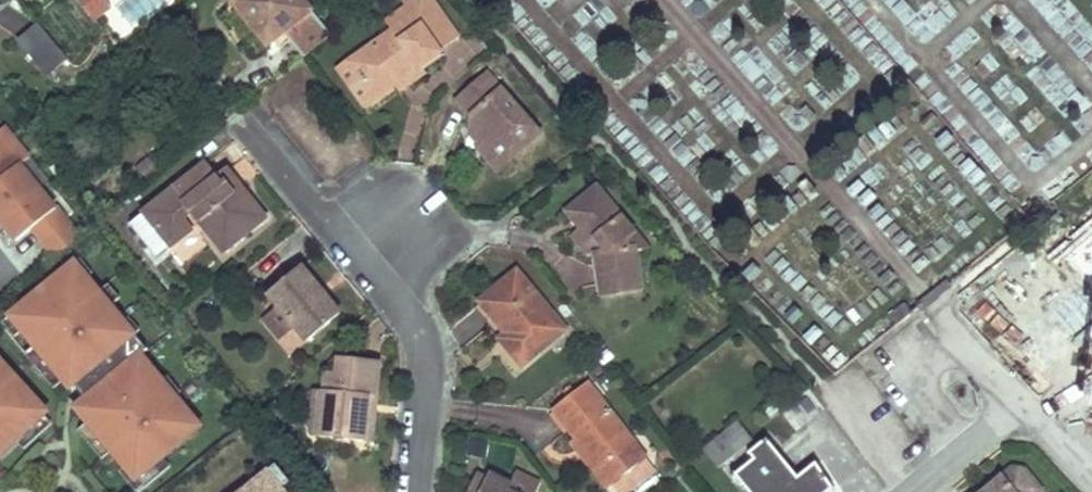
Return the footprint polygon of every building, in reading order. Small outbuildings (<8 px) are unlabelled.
[(303,0),(239,0),(236,2),(271,46),(286,34),(304,58),(332,35),(303,0)] [(427,0),(411,0),(403,6),(406,10),(384,26),(390,34),(347,64),(373,101),(392,89),(396,94),(420,78),(415,71),(457,41),(427,0)] [(14,35),(45,75),(69,57),(38,17),(14,35)] [(362,109),(373,101),(347,64),(335,72),(362,109)] [(499,90),(488,77),(480,83),(492,97),(499,90)] [(496,175),(540,138),(499,90),(492,97),(480,83),(456,103),(469,119),(468,137),(482,154),(479,157),(496,175)] [(32,226),(57,258),(84,236),(20,162),(30,154),(5,125),(0,129),(0,219),(16,239),(32,226)] [(204,167),(144,217),(170,249),(190,233),(183,222),(191,216),(223,254),(265,221),(234,183),(227,188),(224,185),(220,187),(215,181),(204,167)] [(225,174),(215,181),(220,187),(224,185),(227,188),(234,183),(225,174)] [(634,237),(595,189),(566,213),(582,232),(586,229),(593,237),(598,256),(593,257),(602,298),(641,291),(633,252),(628,253),(626,242),(634,237)] [(586,229),(582,232),(571,240),(585,259),(593,257),(598,256),(593,237),(586,229)] [(643,249),(634,237),(626,242),(628,253),(633,252),(643,249)] [(973,285),(984,299),(995,313),(1040,278),(1018,249),(973,285)] [(142,332),(78,255),(7,313),(72,391),(142,332)] [(344,315),(304,267),(269,296),(308,344),(344,315)] [(556,325),(515,275),(489,296),(513,326),(506,332),(530,361),(547,346),(541,339),(556,325)] [(947,280),(917,304),(919,306),(936,293),(940,297),(953,286),(947,280)] [(513,326),(489,296),(481,302),(506,332),(513,326)] [(889,315),(892,320),(896,325),(912,312),(904,302),(889,315)] [(563,333),(556,325),(541,339),(547,346),(563,333)] [(209,425),(144,348),(73,407),(139,484),(209,425)] [(0,351),(0,460),(54,411),(0,351)] [(378,400),(381,363),(341,359),(339,375),(330,374),(326,392),(325,414),(318,412),(314,416),(312,434),(318,438),(365,442),(371,399),(378,400)] [(635,446),(586,385),(554,412),(577,442),(602,473),(635,446)] [(372,452),(378,400),(371,399),(365,442),(318,438),(312,434),(314,416),(318,412),(325,414),(326,392),(309,390),(304,445),(372,452)] [(720,472),(753,443),(738,425),(703,453),(720,472)] [(835,490),(817,462),(799,477),(767,439),(749,454),(755,459),(735,475),(749,491),(832,491),(835,490)] [(602,473),(577,442),(571,447),(596,479),(602,473)] [(276,458),(233,491),(303,491),(276,458)] [(1012,468),(984,491),(1041,491),(1043,491),(1025,470),(1012,468)] [(478,470),(467,491),(481,491),(489,475),(478,470)] [(489,475),(481,491),(508,491),(511,485),(489,475)]
